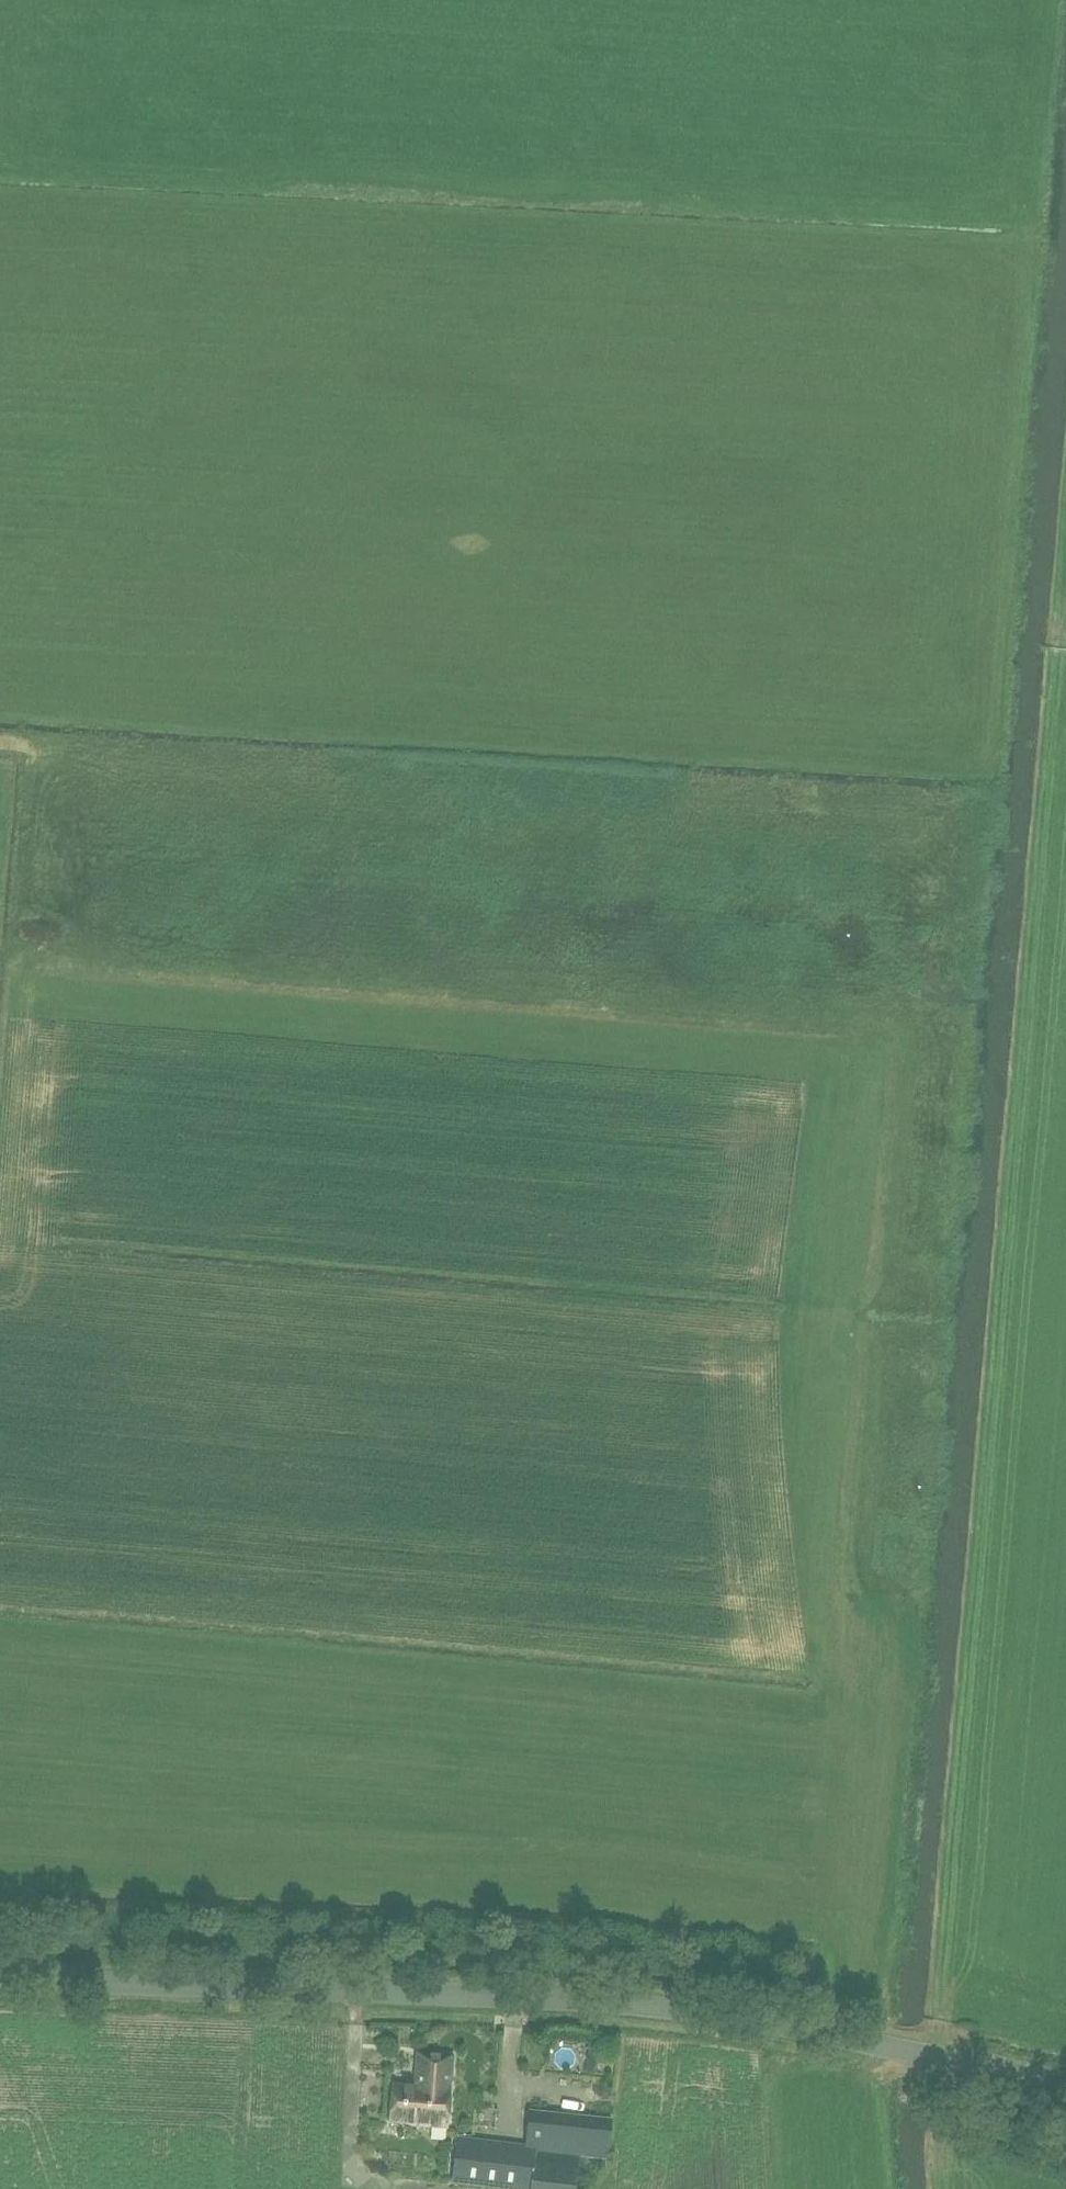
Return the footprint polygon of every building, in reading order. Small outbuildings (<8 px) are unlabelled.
[(450,2130),(453,2090),(455,2056),(420,2053),(417,2086),(395,2084),(392,2123),(450,2130)] [(580,2166),(534,2160),(535,2151),(581,2156),(609,2160),(613,2123),(531,2113),(527,2150),(458,2141),(453,2180),(528,2188),(577,2188),(580,2166)]
